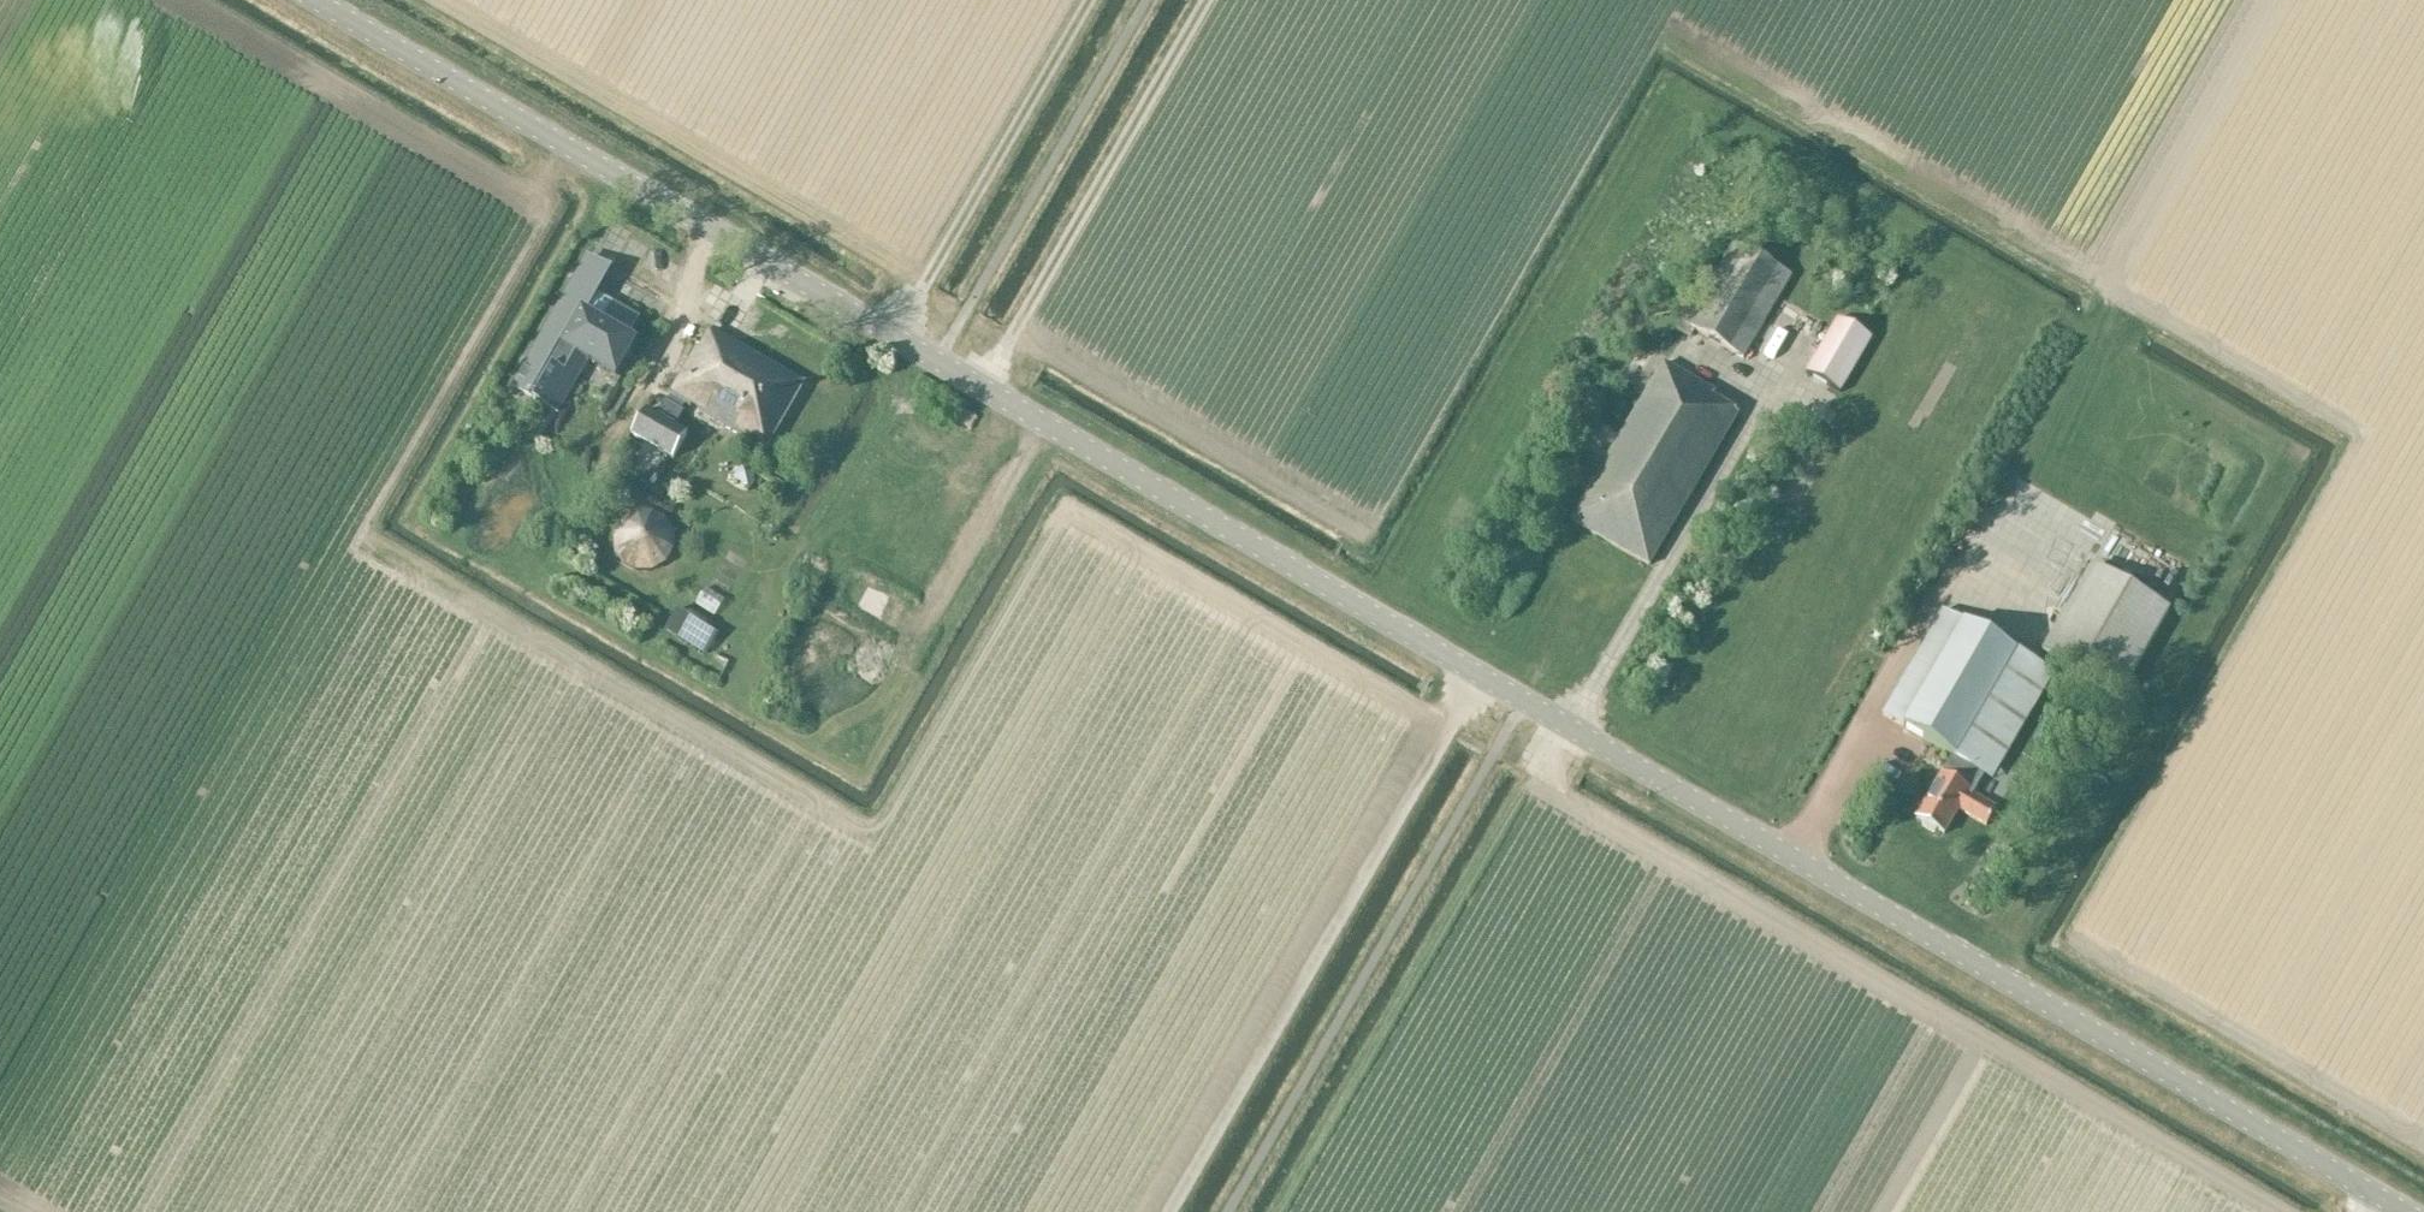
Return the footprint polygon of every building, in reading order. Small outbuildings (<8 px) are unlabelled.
[(1793,277),(1734,243),(1686,326),(1745,359),(1793,277)] [(564,404),(588,362),(616,378),(634,346),(626,342),(638,321),(612,306),(610,310),(595,302),(612,272),(589,259),(515,390),(537,403),(543,393),(564,404)] [(1873,340),(1837,318),(1805,375),(1840,395),(1873,340)] [(683,412),(685,406),(767,453),(808,387),(713,329),(702,349),(697,347),(669,396),(671,397),(668,402),(667,402),(658,417),(647,411),(632,437),(674,461),(688,435),(675,427),(684,413),(683,412)] [(1717,394),(1664,363),(1571,522),(1650,568),(1740,415),(1713,399),(1717,394)] [(840,383),(858,389),(863,376),(845,370),(840,383)] [(755,475),(740,467),(732,482),(747,489),(755,475)] [(653,574),(667,566),(675,551),(676,535),(668,521),(654,513),(635,513),(623,521),(615,535),(615,551),(623,565),(637,573),(653,574)] [(2042,653),(2120,698),(2171,611),(2092,565),(2042,653)] [(725,600),(706,589),(696,605),(715,616),(725,600)] [(677,610),(664,630),(706,655),(718,636),(705,628),(709,623),(690,611),(687,616),(677,610)] [(1993,782),(2056,676),(1942,611),(1883,714),(1952,757),(1916,820),(1945,837),(1959,812),(1987,828),(1996,809),(1973,796),(1984,777),(1993,782)]
